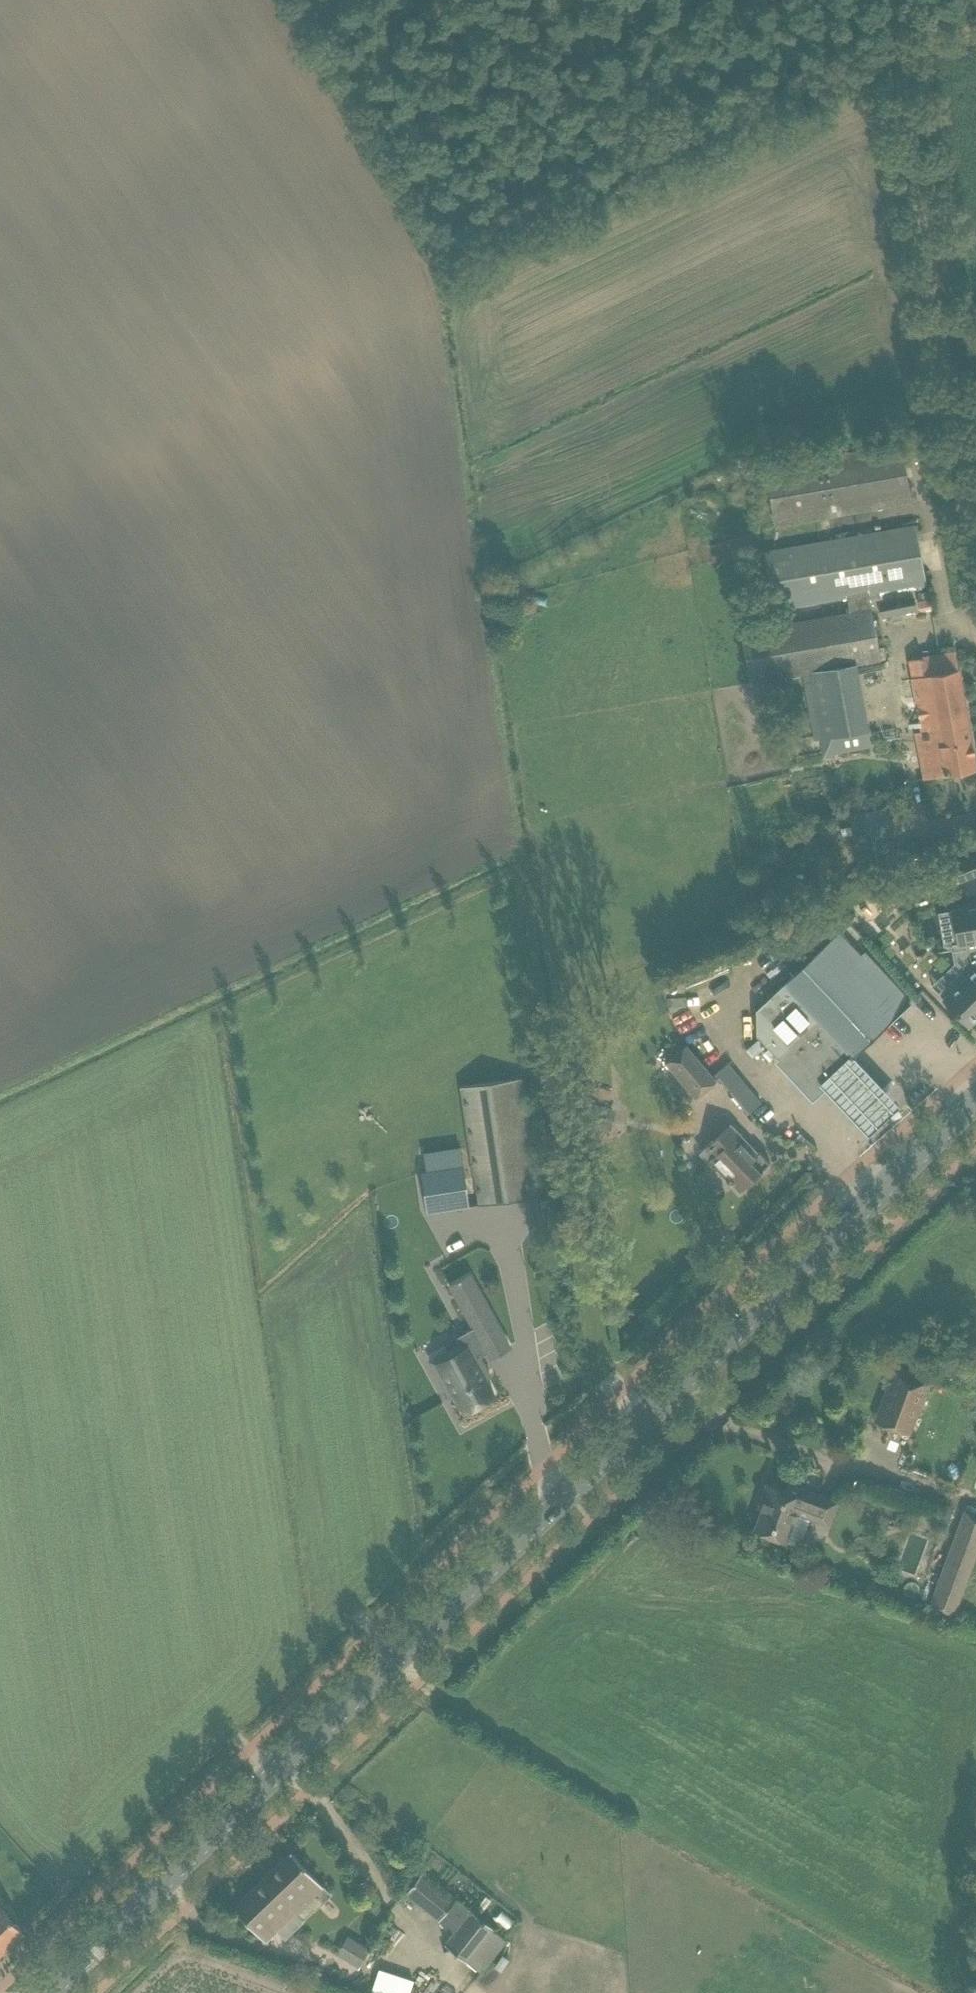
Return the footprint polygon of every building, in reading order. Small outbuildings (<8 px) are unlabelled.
[(911,502),(901,444),(765,468),(774,526),(911,502)] [(926,585),(915,525),(762,553),(773,611),(847,598),(850,613),(871,609),(870,601),(884,598),(883,590),(920,584),(921,586),(926,585)] [(931,598),(918,600),(920,609),(933,607),(931,598)] [(871,609),(850,613),(741,633),(749,683),(880,660),(871,609)] [(923,738),(930,776),(975,768),(955,651),(919,657),(922,676),(911,678),(922,731),(916,732),(917,739),(923,738)] [(872,747),(864,705),(815,715),(823,756),(872,747)] [(830,852),(815,856),(818,867),(833,864),(830,852)] [(955,882),(975,874),(975,855),(948,866),(955,882)] [(934,867),(903,877),(909,896),(920,893),(919,891),(928,888),(929,890),(940,886),(934,867)] [(952,911),(956,939),(955,940),(959,962),(971,974),(943,1001),(968,1027),(975,1019),(975,907),(952,911)] [(910,1002),(864,953),(861,956),(839,933),(836,936),(810,909),(791,927),(817,955),(756,1012),(756,1034),(812,1095),(820,1087),(851,1058),(910,1002)] [(666,1064),(696,1099),(717,1083),(686,1046),(666,1064)] [(851,1058),(820,1087),(868,1140),(900,1110),(851,1058)] [(731,1060),(717,1071),(750,1112),(764,1100),(731,1060)] [(460,1089),(478,1205),(538,1197),(521,1079),(460,1089)] [(738,1138),(742,1134),(733,1125),(714,1144),(713,1142),(703,1151),(725,1176),(739,1190),(749,1180),(750,1181),(769,1163),(759,1152),(757,1154),(748,1145),(746,1146),(738,1138)] [(468,1205),(462,1166),(459,1147),(423,1152),(426,1171),(422,1172),(428,1211),(468,1205)] [(459,1365),(437,1377),(449,1399),(455,1396),(464,1413),(494,1396),(479,1367),(484,1364),(480,1357),(489,1352),(479,1335),(498,1325),(470,1273),(448,1285),(472,1328),(458,1335),(465,1347),(452,1353),(459,1365)] [(875,1422),(911,1434),(930,1380),(894,1367),(875,1422)] [(784,1490),(766,1483),(757,1508),(761,1509),(753,1529),(799,1546),(810,1517),(828,1524),(837,1500),(787,1482),(784,1490)] [(975,1555),(975,1513),(964,1508),(927,1606),(954,1616),(975,1555)] [(324,1900),(323,1899),(327,1894),(323,1890),(324,1889),(304,1868),(290,1853),(234,1907),(248,1922),(266,1941),(296,1913),(302,1919),(313,1908),(314,1909),(324,1900)] [(405,1894),(438,1920),(456,1898),(422,1872),(405,1894)] [(23,1931),(0,1907),(0,1953),(23,1931)] [(471,1911),(445,1944),(481,1973),(507,1939),(471,1911)] [(347,1936),(337,1954),(351,1963),(362,1945),(347,1936)]
